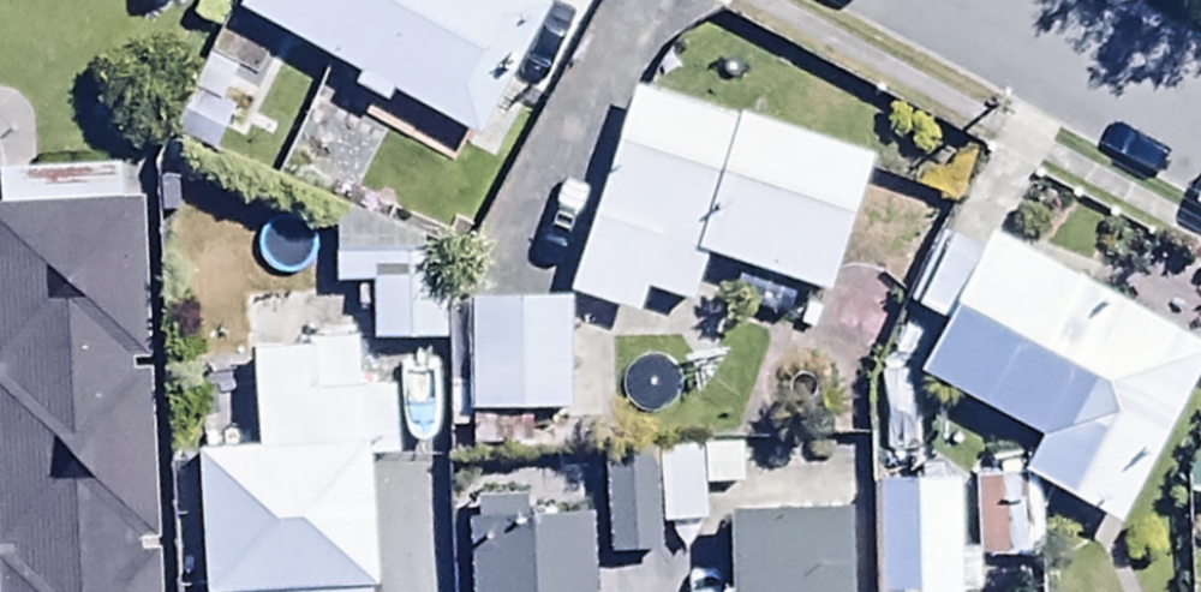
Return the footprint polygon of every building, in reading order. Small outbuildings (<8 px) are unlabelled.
[(231,10),(349,72),(341,87),(381,107),(390,90),(468,131),(536,0),(236,0),(231,10)] [(241,66),(200,48),(163,133),(219,157),(239,110),(225,104),(241,66)] [(866,157),(636,81),(564,297),(628,318),(637,289),(686,305),(703,255),(820,294),(866,157)] [(0,204),(0,591),(130,591),(126,202),(0,204)] [(346,206),(327,216),(330,289),(371,288),(373,344),(446,341),(443,249),(418,250),(418,240),(346,206)] [(943,317),(914,371),(1035,438),(1017,470),(1108,520),(1199,356),(977,234),(966,254),(936,238),(904,296),(943,317)] [(558,299),(462,301),(463,409),(559,408),(558,299)] [(251,353),(254,445),(195,447),(200,591),(364,591),(360,451),(437,448),(434,375),(358,377),(357,349),(251,353)] [(732,442),(598,452),(602,554),(655,552),(653,517),(696,515),(695,487),(734,486),(732,442)] [(871,480),(874,591),(958,591),(955,477),(871,480)] [(458,504),(463,591),(580,591),(575,497),(458,504)] [(724,507),(728,591),(850,591),(846,502),(724,507)]
